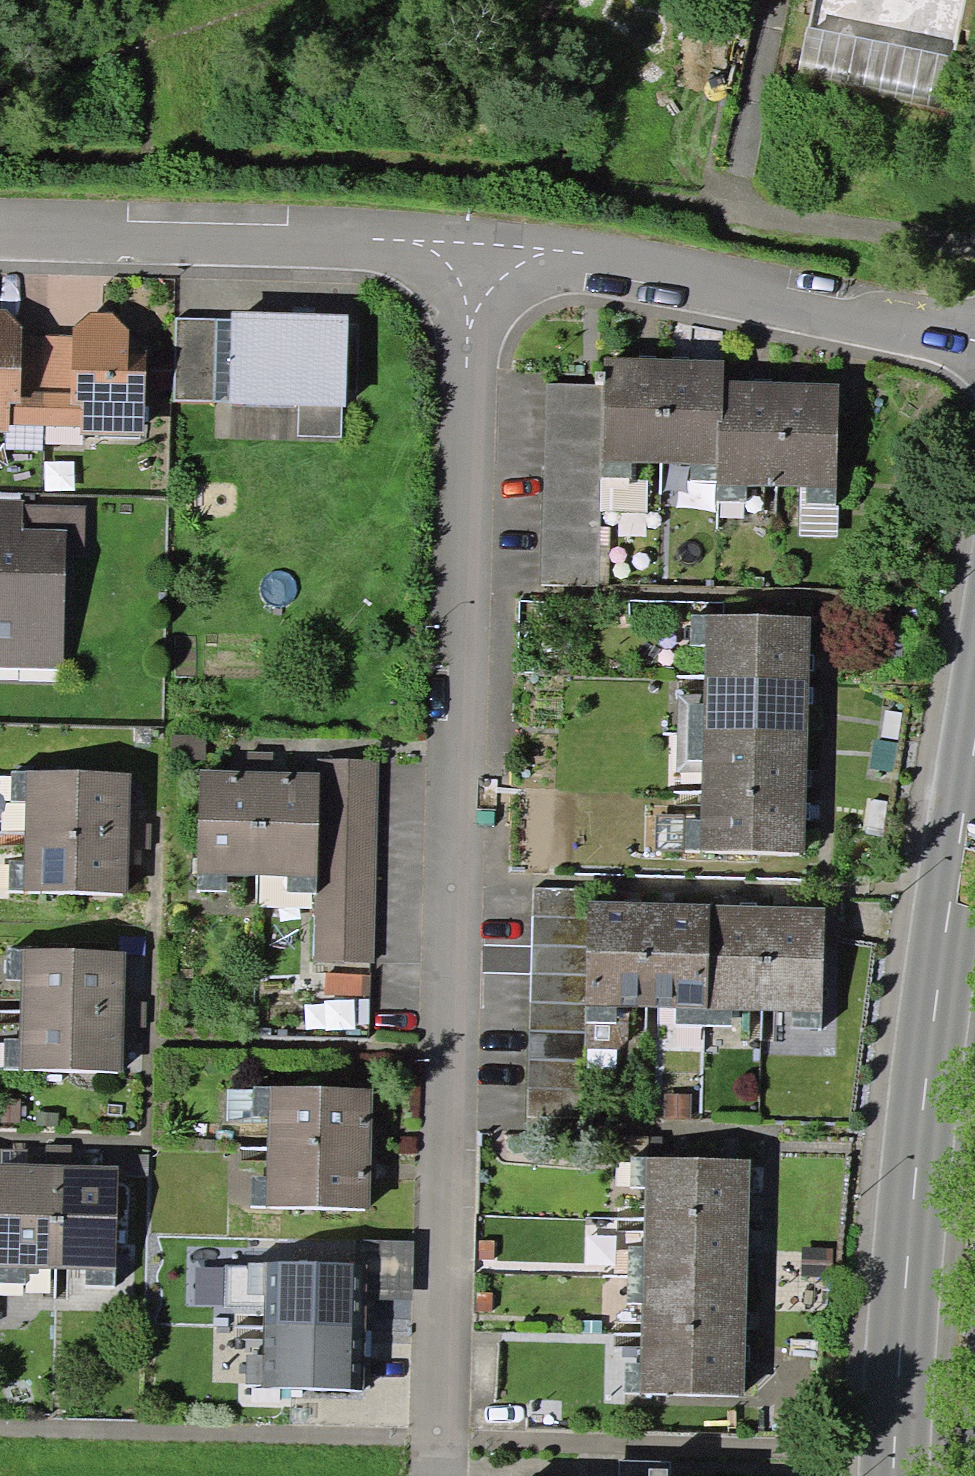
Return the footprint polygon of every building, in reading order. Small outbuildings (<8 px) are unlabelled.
[(798,75),(943,106),(965,0),(814,0),(798,75)] [(9,431),(9,426),(44,426),(48,336),(22,336),(23,327),(6,309),(0,309),(0,431),(9,431)] [(346,407),(348,316),(232,312),(232,320),(229,402),(299,406),(342,407),(346,407)] [(72,337),(48,336),(44,426),(81,426),(81,432),(144,432),(146,371),(128,371),(128,355),(128,346),(129,331),(113,315),(89,314),(72,326),(72,337)] [(217,319),(176,318),(174,400),(214,402),(217,319)] [(214,402),(229,402),(232,320),(217,319),(214,402)] [(146,346),(128,346),(128,355),(128,371),(146,371),(146,346)] [(604,384),(601,478),(632,478),(632,462),(661,462),(663,358),(604,357),(604,384)] [(661,462),(690,463),(690,480),(717,481),(717,463),(718,421),(720,421),(721,379),(721,360),(663,358),(661,462)] [(746,485),(776,485),(778,381),(761,380),(721,379),(720,421),(718,421),(717,463),(717,481),(716,500),(746,501),(746,485)] [(796,381),(778,381),(776,485),(807,486),(807,502),(836,502),(839,382),(796,381)] [(601,478),(604,384),(546,384),(541,583),(597,585),(601,478)] [(341,437),(342,407),(299,406),(298,436),(341,437)] [(62,670),(66,547),(84,548),(86,506),(24,504),(24,500),(0,499),(0,668),(62,670)] [(811,616),(691,612),(690,644),(706,645),(705,677),(809,680),(811,616)] [(807,734),(809,680),(705,677),(704,696),(678,695),(677,730),(807,734)] [(702,772),(701,791),(805,794),(807,734),(677,730),(676,771),(702,772)] [(206,734),(172,734),(172,760),(206,760),(206,734)] [(247,754),(247,771),(260,771),(271,771),(272,754),(247,754)] [(317,759),(317,772),(320,772),(317,893),(316,962),(374,963),(379,760),(317,759)] [(227,874),(257,875),(260,771),(247,771),(201,769),(198,890),(226,890),(227,874)] [(260,771),(257,875),(287,876),(287,892),(317,893),(320,772),(317,772),(271,771),(260,771)] [(26,802),(25,831),(130,833),(131,775),(12,772),(12,802),(26,802)] [(805,794),(701,791),(700,821),(685,821),(684,851),(804,854),(805,794)] [(130,833),(25,831),(25,861),(9,860),(9,892),(128,894),(130,833)] [(585,1021),(587,902),(587,889),(532,888),(528,1117),(583,1119),(585,1021)] [(647,1006),(649,903),(587,902),(585,1021),(615,1022),(616,1005),(647,1006)] [(706,1026),(709,904),(649,903),(647,1006),(678,1006),(677,1025),(706,1026)] [(763,1011),(766,906),(709,904),(706,1026),(732,1026),(733,1010),(763,1011)] [(824,907),(766,906),(763,1011),(791,1011),(791,1027),(821,1028),(824,907)] [(21,979),(20,1008),(125,1011),(126,952),(8,949),(7,979),(21,979)] [(125,1011),(20,1008),(20,1038),(5,1038),(4,1069),(124,1071),(125,1011)] [(254,1087),(254,1118),(268,1118),(267,1149),(371,1151),(373,1090),(254,1087)] [(691,1094),(665,1094),(664,1119),(691,1119),(691,1094)] [(45,1146),(45,1164),(58,1164),(70,1164),(71,1147),(45,1146)] [(371,1151),(267,1149),(266,1177),(252,1177),(252,1205),(370,1208),(371,1151)] [(751,1160),(631,1157),(630,1186),(646,1187),(645,1219),(749,1222),(751,1160)] [(0,1162),(0,1285),(27,1284),(27,1267),(56,1268),(58,1164),(45,1164),(2,1162),(0,1162)] [(70,1164),(58,1164),(56,1268),(86,1269),(86,1286),(116,1287),(119,1165),(70,1164)] [(747,1277),(749,1222),(645,1219),(644,1248),(628,1247),(627,1273),(747,1277)] [(361,1240),(360,1266),(368,1266),(367,1300),(412,1301),(414,1241),(361,1240)] [(265,1296),(264,1326),(366,1329),(367,1300),(368,1266),(360,1266),(249,1262),(248,1296),(265,1296)] [(224,1268),(196,1268),(195,1304),(223,1305),(224,1268)] [(642,1303),(641,1333),(746,1336),(747,1277),(627,1273),(626,1303),(642,1303)] [(364,1390),(366,1329),(264,1326),(263,1356),(245,1355),(245,1386),(364,1390)] [(746,1336),(641,1333),(641,1363),(625,1362),(624,1393),(744,1396),(746,1336)] [(619,1475),(649,1475),(649,1469),(667,1469),(667,1475),(670,1475),(670,1461),(619,1460),(619,1475)]
